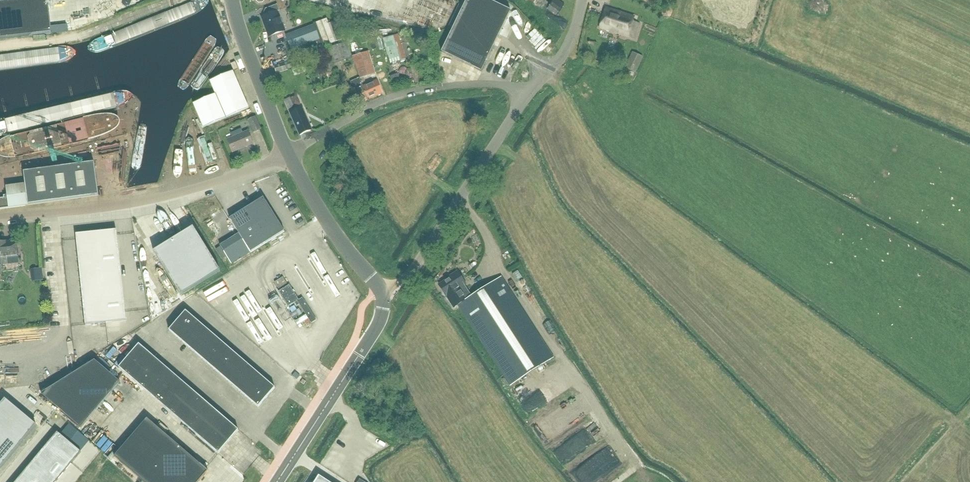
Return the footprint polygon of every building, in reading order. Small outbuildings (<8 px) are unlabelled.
[(48,0),(33,0),(0,4),(0,40),(67,32),(67,25),(51,27),(48,0)] [(511,10),(490,0),(467,0),(442,51),(481,71),(503,27),(506,20),(511,10)] [(557,0),(553,0),(546,10),(556,17),(565,5),(557,0)] [(429,10),(439,11),(440,1),(429,1),(429,10)] [(265,9),(263,17),(262,18),(269,37),(284,32),(277,12),(279,11),(277,5),(265,9)] [(634,18),(605,9),(599,28),(635,39),(639,24),(633,22),(634,18)] [(319,41),(322,47),(342,40),(335,22),(328,24),(326,19),(313,24),(314,26),(319,41)] [(314,26),(286,36),(291,51),(319,41),(314,26)] [(400,44),(399,39),(398,35),(383,39),(390,66),(401,64),(400,60),(404,60),(402,51),(400,44)] [(319,41),(291,51),(294,58),(322,47),(319,41)] [(347,43),(327,49),(333,65),(352,59),(347,43)] [(360,79),(366,77),(373,75),(375,74),(368,52),(353,57),(360,79)] [(632,53),(625,68),(635,73),(642,57),(632,53)] [(302,66),(299,59),(274,67),(276,74),(302,66)] [(209,82),(212,88),(213,90),(215,95),(199,102),(193,105),(193,106),(203,128),(208,126),(213,124),(247,109),(232,73),(209,82)] [(360,103),(368,99),(363,87),(362,86),(362,85),(359,78),(350,83),(353,89),(360,103)] [(382,93),(376,81),(363,87),(368,99),(382,93)] [(288,110),(293,107),(290,99),(289,98),(284,100),(288,110)] [(302,109),(290,114),(300,136),(311,131),(302,109)] [(256,117),(247,120),(253,134),(261,130),(256,117)] [(124,133),(135,133),(134,120),(123,120),(124,133)] [(236,137),(227,140),(232,153),(253,144),(248,132),(241,135),(240,132),(235,134),(236,137)] [(38,140),(40,155),(74,151),(71,134),(53,136),(53,138),(38,140)] [(207,149),(206,144),(201,145),(206,165),(214,163),(210,148),(207,149)] [(14,163),(14,161),(24,159),(21,146),(5,149),(6,154),(0,155),(0,166),(14,163)] [(25,206),(25,204),(97,196),(93,166),(24,174),(26,185),(22,185),(7,187),(9,198),(0,199),(0,209),(25,206)] [(246,209),(267,243),(284,232),(263,198),(246,209)] [(267,243),(246,209),(229,219),(239,234),(251,253),(267,243)] [(193,228),(154,252),(180,296),(220,272),(193,228)] [(77,235),(85,325),(126,321),(118,231),(77,235)] [(301,246),(318,237),(316,233),(299,242),(301,246)] [(251,253),(239,234),(220,246),(232,265),(251,253)] [(1,265),(7,265),(7,258),(18,257),(16,241),(15,242),(13,240),(10,241),(9,242),(0,243),(0,249),(1,265)] [(286,251),(289,255),(299,248),(297,245),(286,251)] [(324,257),(331,253),(328,246),(321,250),(324,257)] [(447,297),(454,308),(458,306),(461,304),(472,297),(466,287),(464,288),(463,286),(465,285),(457,272),(450,277),(451,278),(439,286),(446,297),(447,297)] [(501,278),(475,294),(467,300),(461,304),(458,306),(510,386),(553,359),(501,278)] [(299,300),(289,285),(278,291),(288,307),(298,301),(311,323),(316,320),(303,298),(299,300)] [(240,305),(235,309),(254,330),(259,326),(240,305)] [(191,333),(200,323),(186,311),(177,321),(191,333)] [(264,318),(259,321),(262,329),(268,327),(264,318)] [(183,343),(191,333),(177,321),(169,331),(183,343)] [(204,344),(212,334),(200,323),(191,333),(204,344)] [(270,327),(265,330),(272,340),(276,337),(270,327)] [(196,354),(204,344),(191,333),(183,343),(196,354)] [(217,355),(225,345),(212,334),(204,344),(217,355)] [(208,365),(217,355),(204,344),(196,354),(208,365)] [(128,376),(148,353),(139,345),(119,368),(128,376)] [(229,365),(238,356),(225,345),(217,355),(229,365)] [(148,353),(128,376),(137,384),(157,360),(148,353)] [(220,375),(229,365),(217,355),(208,365),(220,375)] [(242,377),(250,367),(238,356),(229,365),(242,377)] [(157,360),(137,384),(145,391),(165,368),(157,360)] [(94,362),(41,394),(81,428),(119,383),(94,362)] [(233,386),(242,377),(229,365),(220,375),(233,386)] [(250,367),(242,377),(255,388),(263,378),(250,367)] [(165,368),(145,391),(154,398),(174,375),(165,368)] [(174,375),(154,398),(162,405),(182,382),(174,375)] [(246,398),(255,388),(242,377),(233,386),(246,398)] [(255,388),(267,398),(275,388),(263,378),(255,388)] [(182,382),(162,405),(171,413),(191,390),(182,382)] [(255,388),(246,398),(258,408),(267,398),(255,388)] [(191,390),(171,413),(179,420),(199,397),(191,390)] [(199,397),(179,420),(187,427),(198,415),(207,404),(199,397)] [(5,399),(0,406),(0,469),(36,425),(5,399)] [(214,430),(224,418),(207,404),(198,415),(214,430)] [(556,433),(557,434),(578,420),(571,409),(568,411),(565,406),(537,424),(546,439),(556,433)] [(229,442),(214,430),(198,415),(187,427),(218,454),(229,442)] [(208,472),(146,418),(113,456),(143,481),(199,481),(208,472)] [(224,418),(214,430),(229,442),(238,431),(224,418)] [(16,481),(56,481),(81,452),(57,433),(16,481)] [(127,481),(131,476),(114,461),(110,465),(127,481)] [(576,481),(593,481),(597,478),(586,469),(575,481),(576,481)]
